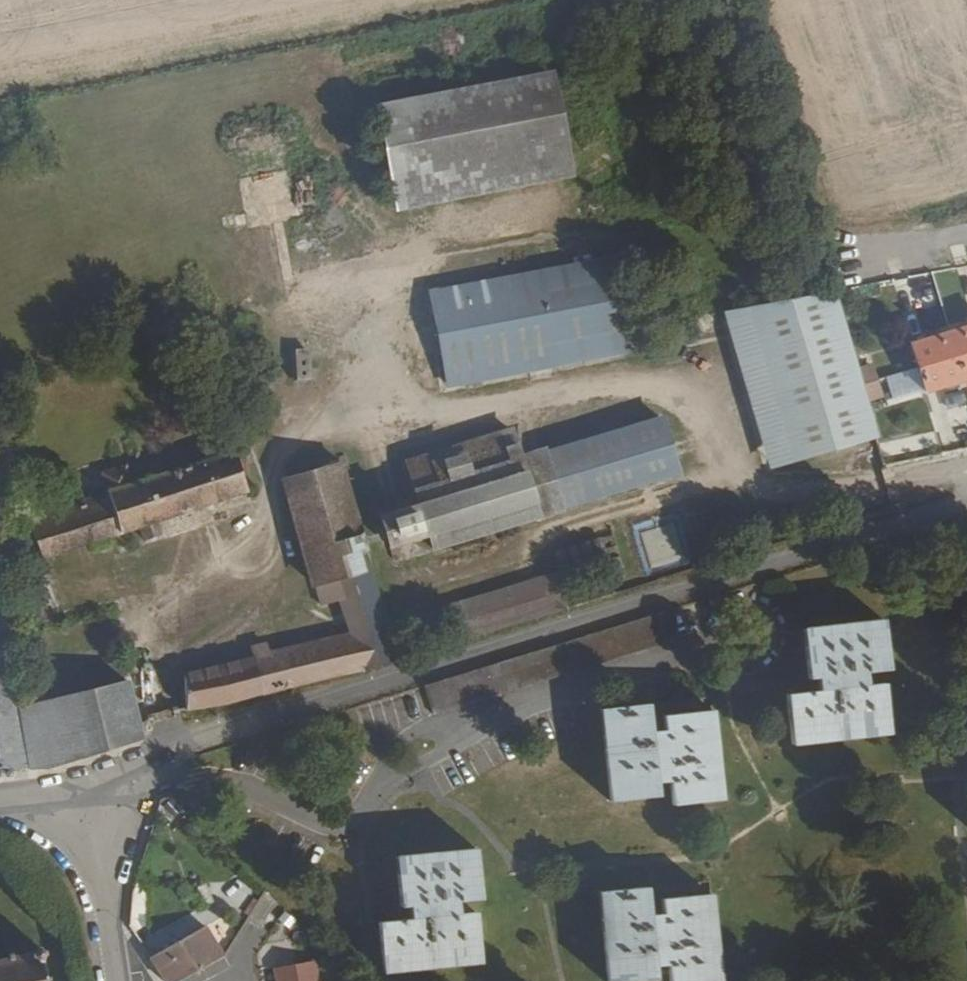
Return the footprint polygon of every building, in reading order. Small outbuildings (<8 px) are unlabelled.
[(376,107),(396,212),(573,177),(552,73),(376,107)] [(793,227),(793,230),(786,231),(788,239),(795,238),(795,240),(806,236),(804,225),(793,227)] [(431,293),(449,386),(632,352),(627,330),(614,258),(590,263),(431,293)] [(723,311),(768,465),(875,433),(864,395),(856,368),(833,289),(723,311)] [(926,391),(966,380),(966,379),(966,324),(950,329),(911,341),(926,391)] [(294,348),(295,377),(309,376),(308,347),(294,348)] [(856,368),(864,395),(879,390),(871,363),(856,368)] [(915,366),(884,376),(893,402),(924,392),(915,366)] [(543,453),(561,510),(677,474),(660,417),(543,453)] [(114,501),(67,516),(63,503),(45,510),(49,522),(31,528),(39,549),(43,561),(139,529),(143,541),(162,534),(158,523),(262,486),(250,450),(242,449),(133,487),(126,466),(104,473),(109,488),(114,501)] [(441,501),(400,513),(409,541),(449,529),(453,543),(557,511),(540,454),(436,487),(441,501)] [(352,636),(271,659),(268,648),(251,653),(254,663),(250,664),(250,667),(183,678),(187,712),(278,693),(396,662),(363,555),(366,552),(339,463),(285,478),(323,611),(343,605),(352,636)] [(63,503),(67,516),(114,501),(109,488),(63,503)] [(446,609),(456,644),(566,610),(556,576),(446,609)] [(5,768),(33,768),(23,714),(0,583),(0,742),(5,768)] [(672,610),(427,686),(437,716),(680,639),(672,610)] [(803,631),(808,680),(817,679),(818,689),(786,693),(786,702),(791,744),(887,734),(883,682),(865,685),(863,673),(888,671),(883,621),(803,631)] [(23,714),(33,768),(46,768),(48,767),(142,739),(128,685),(49,707),(23,714)] [(602,713),(610,802),(661,797),(659,782),(670,781),(672,805),(723,799),(713,710),(664,715),(665,729),(654,730),(651,705),(601,709),(602,713)] [(395,857),(401,910),(410,909),(412,922),(380,925),(384,975),(482,967),(477,916),(461,917),(460,903),(484,900),(478,850),(395,857)] [(609,980),(659,980),(658,969),(669,968),(670,980),(719,980),(711,898),(663,903),(664,918),(653,919),(650,890),(601,895),(609,980)] [(166,980),(184,980),(196,974),(213,964),(223,958),(208,930),(152,959),(166,980)] [(51,976),(46,977),(42,958),(48,957),(47,950),(41,951),(40,946),(35,947),(36,952),(15,957),(14,951),(7,952),(9,958),(0,959),(0,980),(52,980),(51,976)] [(200,980),(236,980),(224,957),(223,958),(213,964),(196,974),(200,980)] [(317,962),(278,970),(280,980),(321,980),(317,962)]
